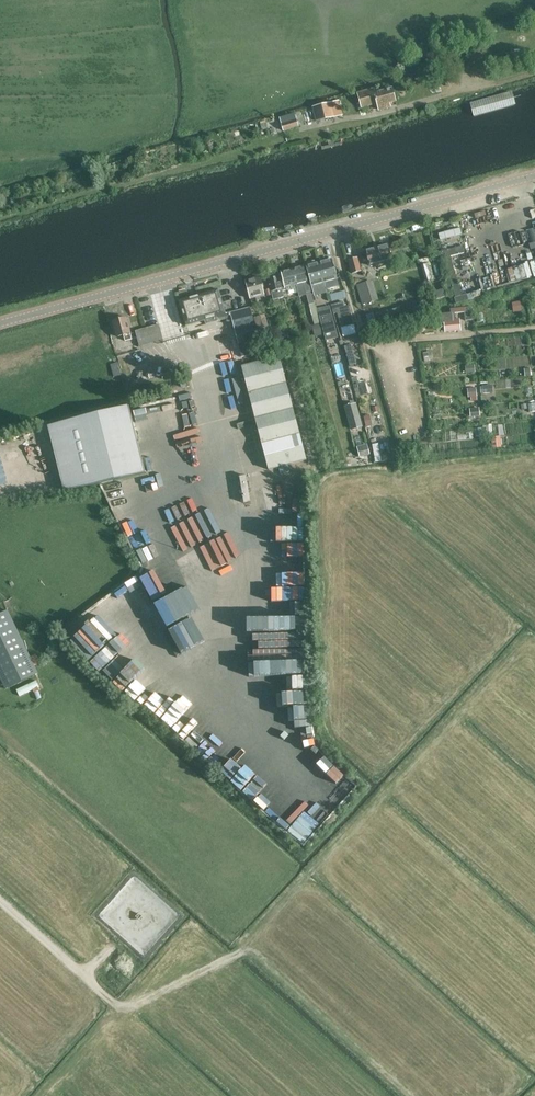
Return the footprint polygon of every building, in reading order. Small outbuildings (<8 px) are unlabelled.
[(392,89),(376,94),(374,87),(357,92),(362,107),(377,103),(379,109),(390,106),(388,103),(396,101),(392,89)] [(342,115),(341,108),(338,100),(312,106),(316,122),(342,115)] [(279,117),(283,130),(297,126),(294,113),(279,117)] [(526,231),(534,262),(534,229),(526,231)] [(370,265),(392,259),(387,243),(366,249),(370,265)] [(455,297),(462,295),(451,256),(464,253),(463,246),(449,249),(448,244),(441,246),(442,251),(439,252),(441,259),(444,258),(455,297)] [(356,272),(361,270),(357,257),(348,259),(352,273),(351,273),(352,279),(357,278),(356,272)] [(332,258),(319,262),(324,282),(337,278),(332,258)] [(324,282),(319,262),(307,265),(314,293),(327,289),(324,282)] [(307,282),(303,265),(281,271),(282,276),(269,279),(272,289),(274,299),(285,296),(283,290),(288,289),(287,287),(297,284),(297,287),(303,286),(302,283),(307,282)] [(255,295),(265,292),(260,276),(246,281),(251,296),(252,296),(253,298),(256,297),(255,295)] [(362,304),(379,299),(374,281),(371,282),(357,286),(362,304)] [(309,282),(304,283),(314,324),(320,323),(321,327),(333,324),(329,306),(317,309),(309,282)] [(218,289),(179,300),(186,325),(205,320),(206,324),(231,317),(237,338),(239,345),(241,358),(260,353),(257,341),(256,340),(253,325),(254,324),(250,307),(225,313),(218,289)] [(333,300),(348,296),(346,289),(331,293),(333,300)] [(443,289),(434,291),(437,299),(445,296),(443,289)] [(521,300),(513,301),(514,310),(522,309),(521,300)] [(349,305),(345,307),(344,302),(331,305),(334,314),(338,313),(341,328),(338,328),(340,334),(346,332),(344,326),(354,324),(349,305)] [(371,321),(408,311),(406,305),(369,314),(371,321)] [(445,329),(463,327),(462,314),(444,315),(445,329)] [(124,334),(125,338),(125,340),(133,338),(127,317),(113,321),(117,336),(124,334)] [(163,340),(163,338),(159,324),(135,331),(139,346),(163,340)] [(268,470),(307,460),(280,354),(241,363),(268,470)] [(519,367),(520,357),(499,356),(499,366),(519,367)] [(481,384),(481,392),(494,391),(494,383),(481,384)] [(47,423),(64,489),(145,470),(129,403),(47,423)] [(480,406),(471,407),(471,415),(481,414),(480,406)] [(362,426),(357,410),(348,412),(352,429),(362,426)] [(502,435),(492,435),(493,446),(503,446),(502,435)] [(147,570),(146,571),(158,592),(182,578),(169,557),(147,570)] [(162,598),(174,592),(171,586),(159,591),(162,598)] [(102,622),(111,616),(103,605),(94,612),(102,622)] [(6,688),(38,673),(7,610),(0,613),(0,675),(6,688)]
